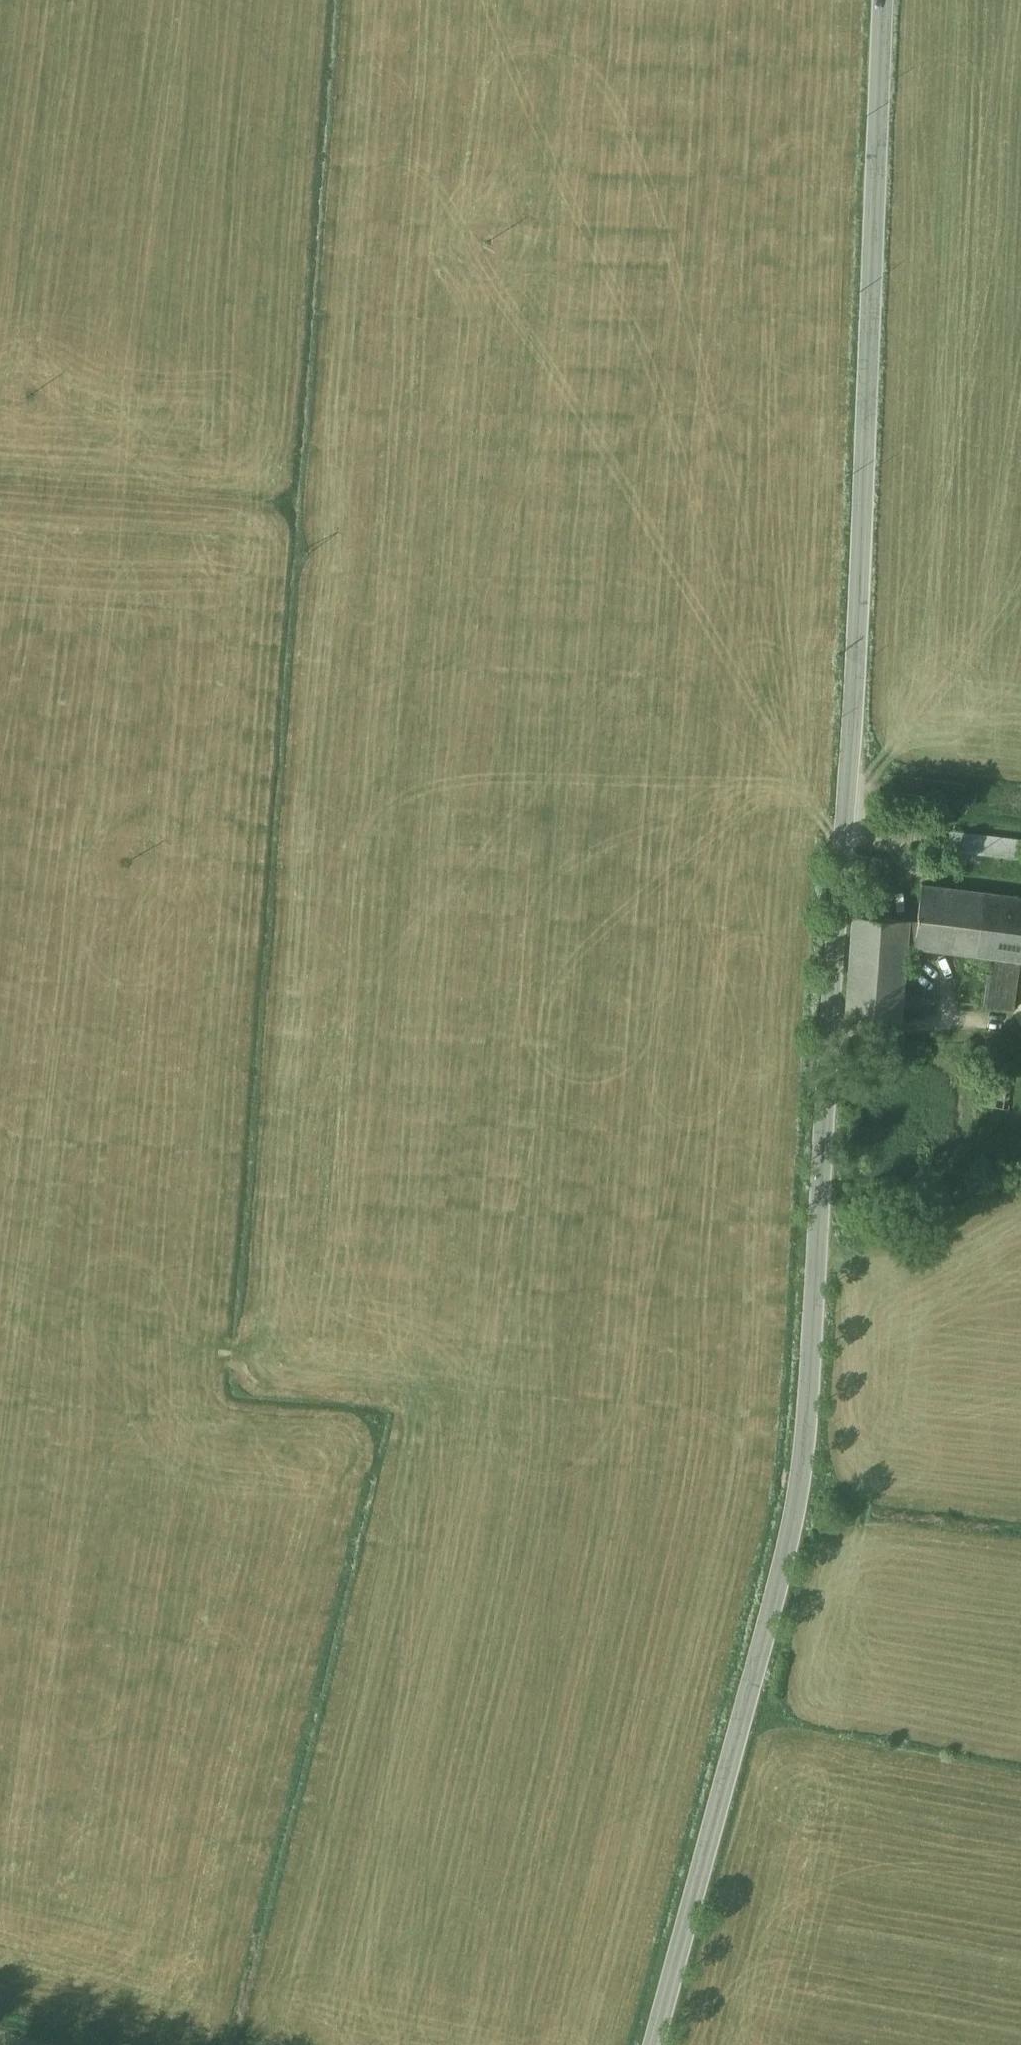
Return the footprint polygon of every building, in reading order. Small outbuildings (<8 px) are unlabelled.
[(943,830),(941,846),(941,848),(1020,859),(1020,840),(943,830)] [(941,846),(928,845),(927,855),(940,856),(941,848),(941,846)] [(922,882),(917,919),(914,943),(914,945),(990,955),(984,1005),(1013,1008),(1019,959),(1020,959),(1020,895),(922,882)] [(917,919),(852,913),(844,1014),(901,1019),(907,942),(914,943),(917,919)]
